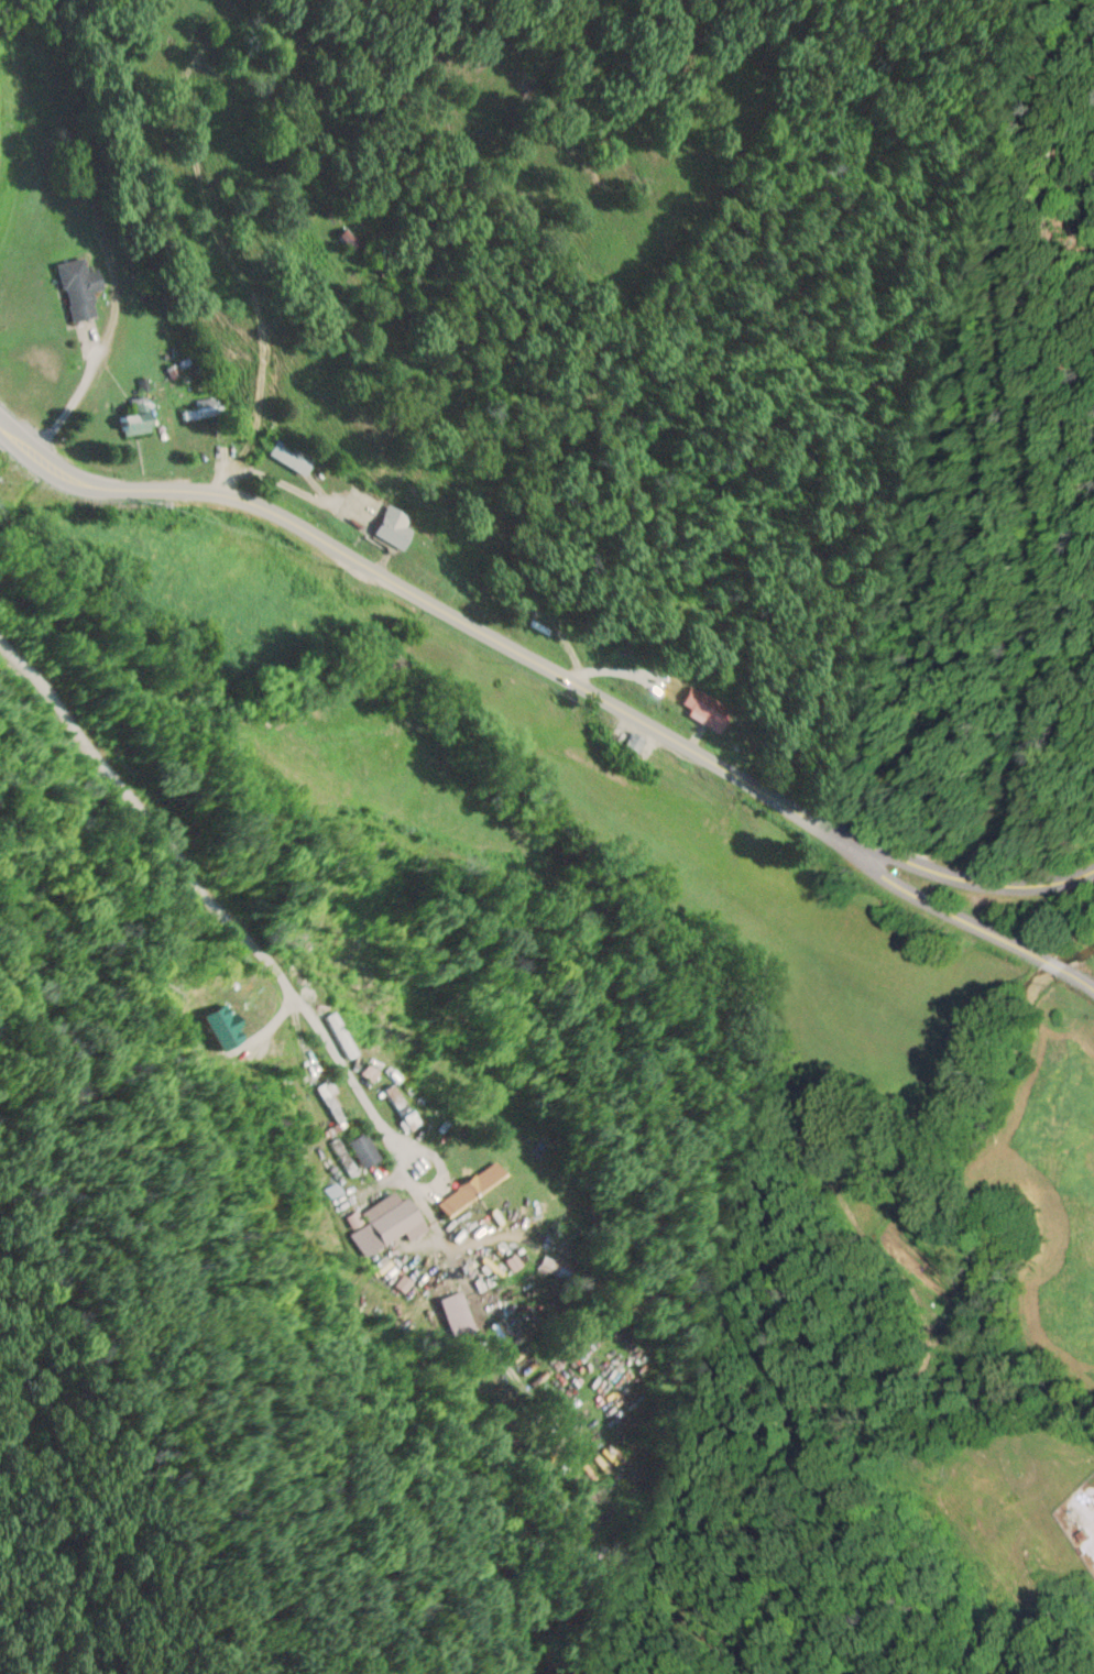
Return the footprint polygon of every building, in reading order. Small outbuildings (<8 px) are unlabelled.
[(343,250),(358,239),(346,223),(331,234),(343,250)] [(95,315),(90,291),(102,289),(97,269),(86,271),(83,256),(55,263),(67,321),(95,315)] [(183,420),(227,411),(223,394),(196,400),(197,408),(181,411),(183,420)] [(152,431),(146,396),(129,398),(132,415),(113,417),(116,436),(152,431)] [(300,475),(311,456),(274,434),(263,454),(300,475)] [(404,526),(410,518),(388,502),(366,533),(393,552),(409,530),(404,526)] [(680,718),(715,732),(722,715),(701,707),(707,692),(685,684),(677,704),(685,707),(680,718)] [(361,1070),(372,1080),(379,1073),(368,1063),(361,1070)] [(417,1121),(390,1082),(382,1088),(408,1127),(417,1121)] [(350,1173),(376,1157),(359,1129),(333,1145),(350,1173)] [(448,1216),(500,1171),(489,1159),(437,1204),(448,1216)] [(401,1231),(408,1240),(423,1229),(394,1187),(351,1218),(357,1226),(349,1232),(365,1256),(401,1231)] [(438,1299),(457,1341),(480,1331),(460,1289),(438,1299)]
